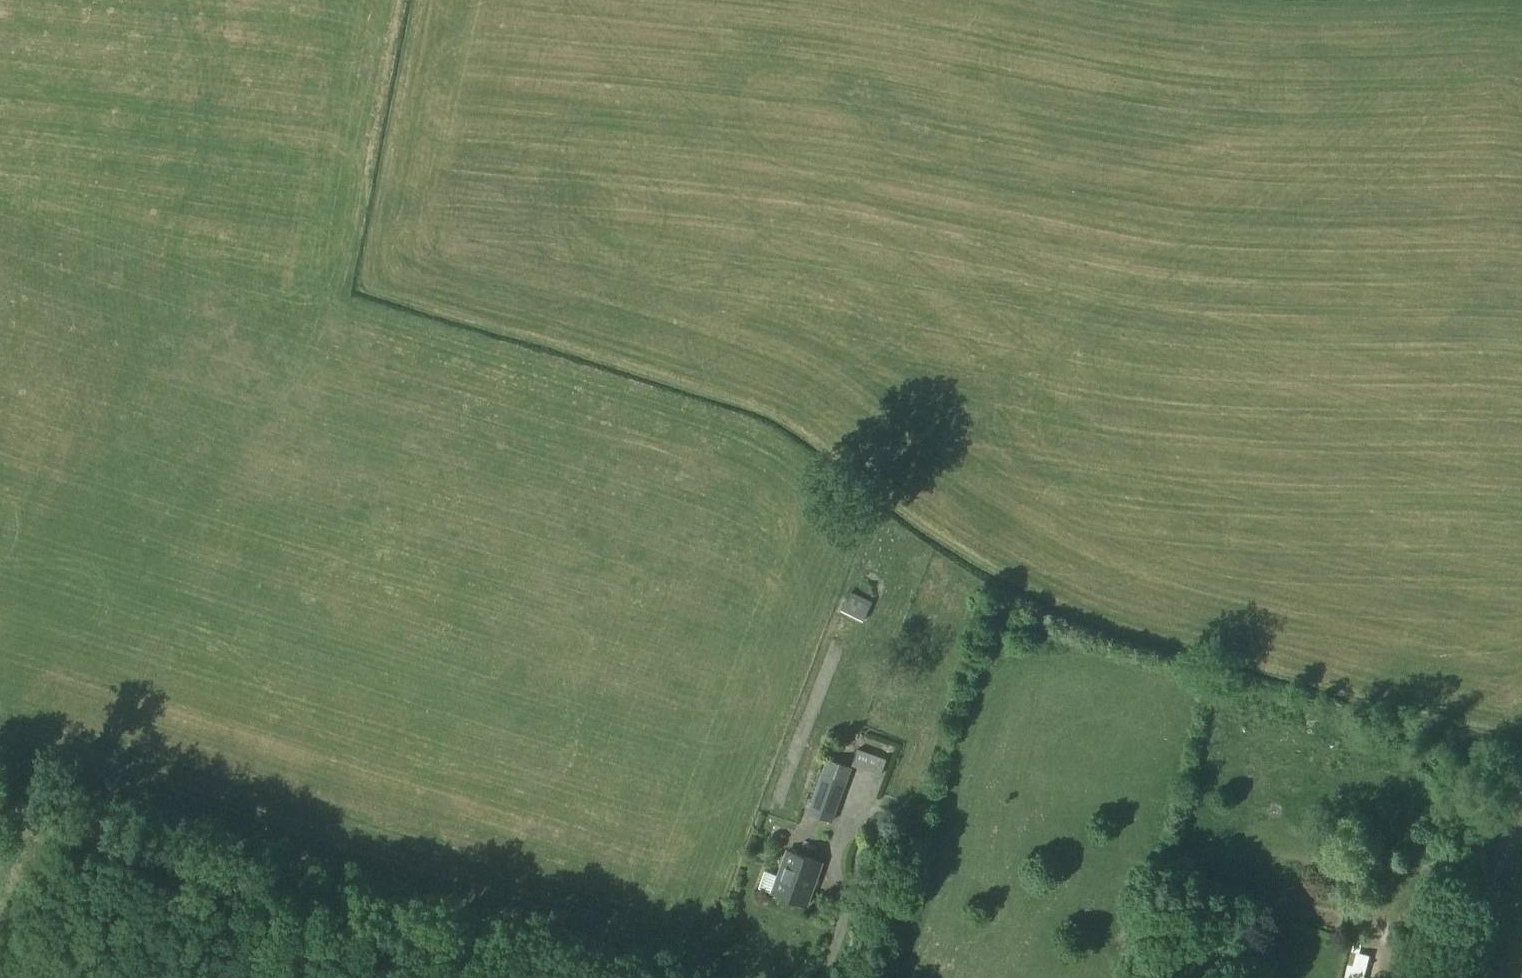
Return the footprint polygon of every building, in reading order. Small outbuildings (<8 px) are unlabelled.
[(872,601),(850,591),(841,611),(862,621),(872,601)] [(880,775),(886,759),(857,749),(851,765),(880,775)] [(831,822),(850,768),(825,759),(806,813),(831,822)] [(807,904),(821,863),(787,851),(773,892),(807,904)] [(1365,970),(1368,955),(1359,954),(1361,944),(1352,942),(1347,966),(1365,970)]
